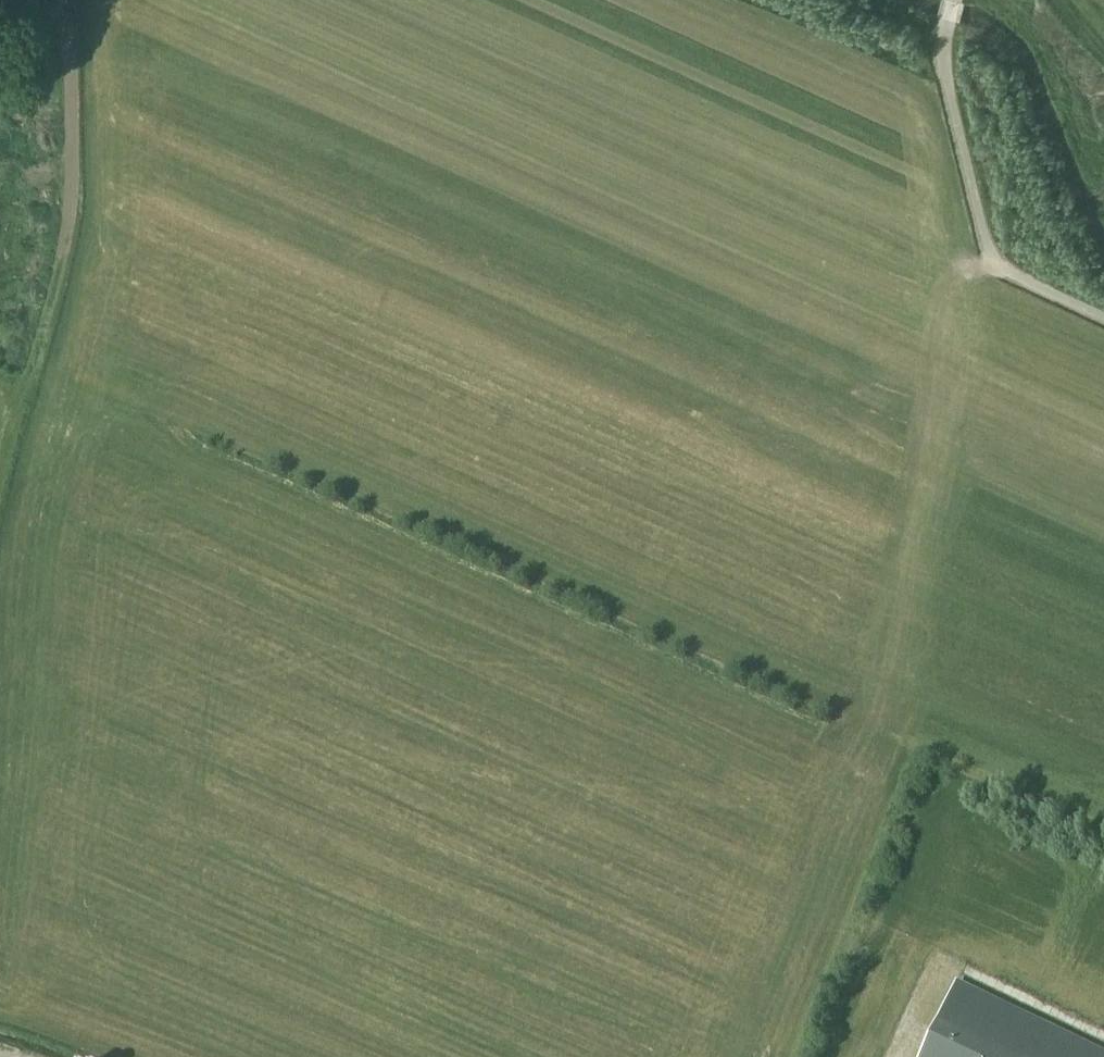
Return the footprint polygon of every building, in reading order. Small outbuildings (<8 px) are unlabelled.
[(974,1001),(947,1056),(1091,1056),(974,1001)]
